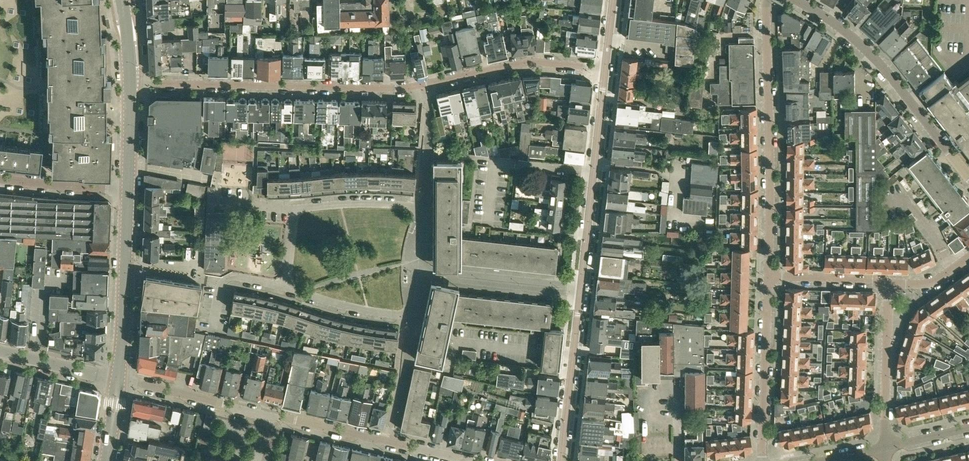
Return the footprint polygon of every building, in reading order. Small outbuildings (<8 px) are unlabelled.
[(43,149),(43,150),(41,164),(52,166),(52,172),(79,173),(79,172),(79,170),(84,170),(84,175),(111,176),(112,134),(106,134),(106,133),(107,133),(106,36),(101,36),(101,23),(100,6),(100,5),(100,0),(0,0),(0,128),(38,132),(38,135),(45,135),(43,149)] [(189,0),(146,0),(146,1),(145,1),(143,3),(146,6),(145,7),(146,8),(147,8),(147,14),(148,15),(148,17),(147,17),(167,17),(192,15),(190,4),(189,0)] [(207,13),(208,25),(213,24),(212,13),(211,13),(212,5),(215,5),(215,2),(219,2),(219,0),(225,1),(225,0),(207,0),(207,13)] [(227,3),(225,3),(225,15),(256,16),(256,26),(262,26),(261,0),(227,0),(227,3)] [(276,0),(266,0),(270,0),(270,20),(275,20),(276,0)] [(275,20),(280,20),(280,1),(286,1),(286,0),(276,0),(275,20)] [(300,9),(300,0),(290,0),(290,2),(294,2),(294,11),(300,11),(300,9)] [(300,9),(305,9),(305,5),(309,5),(309,0),(300,0),(300,9)] [(362,24),(383,23),(383,33),(389,33),(389,23),(389,0),(364,0),(362,2),(339,2),(339,0),(323,0),(323,1),(317,1),(317,10),(313,10),(313,18),(317,18),(317,34),(317,35),(321,35),(321,34),(330,34),(330,25),(352,24),(352,34),(362,34),(362,24)] [(601,2),(584,0),(558,0),(558,3),(569,3),(580,5),(580,9),(599,12),(601,2)] [(685,22),(695,25),(697,23),(698,16),(698,12),(699,8),(700,6),(702,0),(690,0),(689,2),(687,13),(686,15),(684,22),(685,22)] [(698,12),(704,14),(709,0),(704,0),(702,7),(700,6),(699,8),(698,12)] [(714,13),(713,15),(717,17),(723,0),(715,0),(718,1),(714,13)] [(738,0),(727,0),(726,1),(731,4),(728,14),(731,16),(732,17),(738,0)] [(741,31),(741,25),(741,24),(734,24),(734,23),(736,19),(738,14),(743,16),(749,0),(738,0),(732,17),(731,16),(732,31),(741,31)] [(852,16),(856,12),(861,7),(859,6),(864,1),(865,0),(851,0),(844,10),(852,16)] [(864,1),(859,6),(861,7),(856,12),(852,16),(860,23),(872,8),(868,6),(871,3),(874,0),(865,0),(864,1)] [(861,25),(877,38),(903,10),(904,9),(904,2),(904,0),(882,0),(861,25)] [(652,6),(631,3),(629,3),(628,14),(651,16),(652,6)] [(487,21),(496,19),(497,19),(495,10),(486,12),(485,12),(487,21)] [(801,40),(801,33),(801,19),(785,10),(783,12),(783,22),(782,22),(782,27),(783,27),(784,35),(793,35),(794,38),(796,38),(796,48),(801,48),(801,40)] [(568,19),(598,23),(599,13),(579,11),(579,15),(569,14),(568,19)] [(747,25),(741,25),(741,31),(753,31),(753,11),(747,11),(747,25)] [(478,23),(484,22),(487,21),(485,12),(479,13),(477,14),(476,14),(478,23)] [(463,64),(482,60),(480,54),(478,40),(481,39),(479,25),(478,23),(476,14),(471,15),(473,26),(456,30),(462,60),(463,64)] [(520,15),(521,34),(523,51),(533,50),(533,43),(534,43),(533,31),(532,29),(528,27),(526,27),(525,15),(520,15)] [(694,35),(695,25),(685,22),(684,22),(680,21),(676,21),(628,15),(625,37),(675,43),(674,61),(691,63),(694,35)] [(697,23),(695,25),(694,35),(702,36),(705,17),(698,16),(697,23)] [(167,17),(147,17),(148,34),(148,40),(149,40),(162,40),(161,34),(167,34),(167,17)] [(597,32),(598,23),(568,19),(559,18),(558,23),(577,25),(577,30),(597,32)] [(497,56),(507,54),(506,50),(504,41),(503,36),(502,32),(498,33),(497,31),(499,31),(496,19),(487,21),(488,28),(491,27),(497,56)] [(815,26),(801,19),(801,33),(801,40),(806,43),(808,37),(815,26)] [(448,52),(450,62),(451,67),(462,64),(461,60),(452,20),(451,20),(442,22),(445,33),(449,32),(450,33),(452,43),(442,46),(444,53),(448,52)] [(886,48),(910,24),(907,20),(898,29),(895,26),(880,42),(886,48)] [(311,22),(301,23),(302,34),(312,33),(311,22)] [(910,24),(886,48),(893,55),(908,39),(905,36),(914,27),(910,24)] [(197,38),(197,39),(202,39),(202,38),(208,38),(208,32),(198,32),(198,26),(188,26),(188,38),(197,38)] [(276,34),(282,34),(286,34),(286,27),(276,26),(276,34)] [(484,41),(486,53),(488,59),(497,56),(491,27),(488,28),(485,29),(488,40),(484,41)] [(817,27),(807,44),(816,48),(825,32),(817,27)] [(422,41),(429,40),(426,28),(420,29),(422,41)] [(523,51),(521,34),(515,35),(515,32),(514,32),(513,28),(508,29),(509,36),(511,36),(512,53),(523,52),(523,51)] [(596,43),(597,34),(577,32),(576,36),(565,35),(565,40),(596,43)] [(833,38),(825,32),(816,48),(811,59),(819,63),(833,38)] [(283,54),(282,75),(292,75),(293,35),(286,34),(282,34),(282,40),(287,40),(287,43),(289,43),(289,54),(283,54)] [(310,34),(310,43),(309,57),(304,57),(304,75),(314,75),(315,34),(310,34)] [(317,34),(315,34),(314,75),(324,76),(325,57),(320,57),(320,40),(321,40),(321,35),(317,35),(317,34)] [(416,73),(417,74),(423,73),(422,72),(427,70),(419,34),(414,35),(418,50),(411,52),(415,70),(415,73),(416,73)] [(298,35),(293,35),(292,75),(302,75),(303,54),(298,54),(298,35)] [(341,44),(342,37),(342,35),(327,35),(327,42),(328,42),(328,44),(339,44),(341,44)] [(257,74),(270,75),(271,49),(271,47),(271,37),(256,37),(255,56),(257,56),(257,63),(257,74)] [(275,37),(271,37),(271,47),(275,47),(275,49),(281,49),(282,40),(275,40),(275,37)] [(729,51),(729,58),(734,58),(734,49),(746,49),(745,37),(739,37),(739,42),(729,43),(729,45),(727,45),(727,51),(729,51)] [(729,58),(729,65),(743,65),(743,56),(754,56),(754,44),(753,37),(745,37),(746,49),(734,49),(734,58),(729,58)] [(160,70),(160,68),(171,67),(171,70),(182,69),(181,57),(171,57),(171,52),(181,51),(197,51),(197,39),(197,38),(188,38),(180,39),(168,39),(162,40),(149,40),(150,58),(151,59),(152,64),(151,65),(151,70),(160,70)] [(211,44),(210,55),(219,55),(219,45),(219,39),(219,38),(208,38),(202,38),(202,39),(197,39),(197,51),(203,51),(203,44),(211,44)] [(544,38),(536,38),(535,51),(543,51),(544,38)] [(931,78),(942,69),(918,39),(895,57),(916,86),(929,75),(931,78)] [(231,56),(231,69),(231,74),(232,74),(242,74),(243,40),(237,40),(237,56),(231,56)] [(248,41),(243,40),(242,74),(252,74),(253,74),(253,69),(253,63),(253,57),(248,56),(248,41)] [(362,77),(373,77),(373,72),(374,67),(372,67),(372,62),(373,62),(374,47),(374,42),(374,40),(369,40),(368,57),(363,57),(362,77)] [(594,54),(596,43),(565,40),(564,45),(572,46),(572,44),(575,44),(575,48),(577,48),(576,54),(592,56),(594,54)] [(811,59),(816,48),(807,44),(805,48),(801,48),(796,48),(794,48),(784,48),(785,88),(811,89),(810,63),(810,61),(811,59)] [(219,45),(219,55),(218,73),(228,74),(228,56),(224,55),(224,45),(219,45)] [(389,53),(390,77),(406,76),(406,60),(393,61),(393,54),(392,54),(391,45),(384,45),(384,53),(389,53)] [(423,47),(425,54),(431,52),(430,45),(423,47)] [(373,77),(383,77),(383,71),(383,58),(378,57),(378,47),(376,47),(374,47),(373,62),(372,62),(372,67),(374,67),(373,72),(373,77)] [(272,49),(271,49),(270,75),(280,75),(280,56),(278,56),(279,55),(275,55),(275,52),(273,52),(273,50),(272,50),(272,49)] [(328,72),(328,76),(337,76),(337,75),(340,75),(340,76),(341,76),(341,52),(339,52),(330,52),(329,58),(328,72)] [(341,52),(341,76),(349,76),(350,52),(341,52)] [(351,52),(350,52),(349,76),(353,76),(361,76),(361,72),(362,53),(351,52)] [(219,55),(210,55),(208,55),(208,73),(218,73),(219,55)] [(754,61),(754,56),(743,56),(743,65),(729,65),(719,65),(719,77),(721,79),(729,79),(755,79),(755,77),(755,76),(754,61)] [(623,57),(621,70),(635,71),(637,59),(623,57)] [(667,62),(645,58),(644,63),(666,67),(667,62)] [(638,72),(635,71),(621,70),(620,82),(634,84),(634,78),(638,78),(638,77),(646,77),(652,77),(653,72),(638,72)] [(845,103),(845,71),(835,71),(835,97),(841,97),(841,103),(845,103)] [(855,71),(845,71),(845,103),(846,137),(857,137),(857,110),(850,110),(850,94),(855,94),(855,71)] [(968,107),(968,78),(961,85),(957,80),(953,82),(945,71),(920,90),(945,123),(946,124),(947,124),(947,123),(948,123),(962,141),(968,150),(968,108),(968,107)] [(820,72),(820,91),(832,91),(832,72),(820,72)] [(690,74),(687,105),(701,106),(704,76),(690,74)] [(540,87),(541,76),(540,76),(522,76),(526,92),(534,90),(535,92),(539,91),(540,87)] [(544,87),(550,88),(550,76),(541,76),(540,87),(544,87)] [(560,82),(560,77),(550,76),(550,88),(555,88),(591,92),(592,83),(591,82),(590,80),(576,79),(575,84),(560,82)] [(512,78),(510,79),(516,109),(517,115),(518,120),(525,119),(520,96),(524,95),(520,77),(512,78)] [(510,78),(499,81),(503,100),(508,99),(511,110),(516,109),(510,79),(510,78)] [(710,93),(717,93),(717,90),(719,90),(732,89),(731,91),(755,90),(755,88),(755,80),(755,79),(729,79),(721,79),(721,82),(710,83),(710,93)] [(499,81),(488,83),(492,103),(494,111),(499,110),(500,113),(501,117),(506,116),(507,116),(506,111),(503,100),(499,81)] [(491,109),(485,84),(477,86),(477,85),(476,86),(474,86),(479,112),(491,109)] [(634,86),(619,84),(618,97),(643,100),(644,94),(633,92),(634,86)] [(479,112),(474,86),(471,87),(462,89),(466,107),(469,107),(471,119),(480,117),(479,112)] [(590,102),(591,92),(555,88),(550,88),(549,93),(560,94),(570,95),(570,99),(590,102)] [(459,89),(448,92),(454,119),(456,131),(462,130),(458,109),(463,108),(459,89)] [(732,89),(719,90),(717,90),(717,93),(717,103),(755,103),(755,101),(755,100),(755,93),(755,90),(731,91),(732,89)] [(785,90),(786,99),(800,99),(809,99),(809,92),(808,92),(787,90),(786,90),(785,90)] [(454,119),(448,92),(436,94),(440,113),(441,112),(443,122),(454,119)] [(896,104),(895,103),(893,103),(886,95),(879,100),(888,111),(879,119),(879,128),(899,111),(896,108),(896,104)] [(195,143),(200,144),(201,116),(201,97),(156,96),(149,101),(149,114),(150,114),(150,118),(148,118),(148,135),(147,148),(193,156),(195,143)] [(209,117),(208,135),(214,135),(214,118),(214,97),(204,97),(203,117),(209,117)] [(225,98),(214,97),(214,118),(214,135),(219,135),(219,117),(225,118),(225,98)] [(546,109),(547,97),(539,97),(539,98),(538,109),(546,109)] [(227,100),(226,117),(232,117),(232,129),(236,129),(236,100),(234,100),(232,98),(229,98),(227,100)] [(246,100),(244,98),(241,98),(239,100),(236,100),(236,129),(236,134),(236,139),(247,139),(247,129),(241,129),(241,118),(246,118),(246,100)] [(248,118),(253,118),(253,139),(258,140),(259,130),(258,130),(258,118),(259,118),(259,111),(258,111),(258,105),(259,105),(259,100),(256,100),(254,98),(251,98),(249,100),(248,100),(248,118)] [(258,118),(258,130),(259,130),(258,140),(269,140),(269,130),(263,130),(263,118),(269,118),(269,100),(267,98),(264,98),(262,100),(259,100),(259,105),(258,105),(258,111),(259,111),(259,118),(258,118)] [(272,100),(271,100),(271,118),(277,119),(277,131),(274,134),(270,134),(270,130),(269,130),(269,140),(280,141),(280,147),(281,147),(282,118),(283,118),(283,112),(281,112),(281,106),(282,106),(282,101),(279,101),(277,99),(274,98),(272,100)] [(284,101),(282,101),(282,106),(281,106),(281,112),(283,112),(283,118),(282,118),(281,147),(288,147),(288,141),(292,142),(292,135),(286,135),(286,119),(291,119),(292,101),(291,101),(290,99),(286,99),(284,101)] [(303,142),(303,136),(304,119),(305,119),(305,113),(303,113),(303,106),(304,107),(304,101),(305,99),(296,99),(294,101),(293,119),(299,119),(299,135),(292,135),(292,142),(303,142)] [(304,119),(303,136),(303,142),(315,143),(316,133),(308,133),(309,119),(314,119),(315,101),(314,101),(313,100),(313,99),(309,99),(305,99),(304,101),(304,107),(303,106),(303,113),(305,113),(305,119),(304,119)] [(327,100),(319,99),(319,100),(317,101),(317,108),(317,120),(322,120),(322,133),(321,133),(321,143),(327,143),(327,120),(328,120),(328,112),(326,112),(326,106),(327,106),(327,100)] [(800,99),(786,99),(786,117),(787,116),(792,116),(806,116),(809,116),(809,99),(800,99)] [(336,100),(327,100),(327,106),(326,106),(326,112),(328,112),(328,120),(327,120),(327,143),(333,143),(333,134),(331,134),(331,131),(331,120),(337,120),(337,113),(338,102),(337,102),(336,100)] [(344,144),(348,144),(349,121),(350,114),(348,114),(348,108),(349,108),(349,102),(349,100),(341,100),(340,102),(339,102),(339,121),(344,121),(344,144)] [(349,100),(349,102),(349,108),(348,108),(348,114),(350,114),(349,121),(348,144),(351,144),(351,137),(353,137),(354,121),(359,121),(360,102),(358,101),(358,100),(354,100),(349,100)] [(369,126),(373,126),(374,101),(361,100),(361,105),(361,118),(368,118),(368,121),(369,121),(369,126)] [(386,101),(374,101),(373,126),(372,129),(372,133),(377,133),(377,126),(379,126),(379,125),(386,126),(386,106),(386,101)] [(392,124),(403,124),(405,102),(393,101),(392,119),(392,124)] [(569,105),(559,104),(554,104),(553,109),(558,110),(588,113),(589,103),(569,101),(569,105)] [(658,115),(661,116),(662,111),(645,109),(645,104),(617,101),(616,112),(652,116),(658,117),(658,115)] [(416,102),(405,102),(403,124),(404,125),(404,120),(415,120),(416,102)] [(756,108),(740,108),(740,113),(729,113),(729,118),(756,117),(756,116),(756,114),(756,113),(756,108)] [(567,120),(587,123),(588,113),(558,110),(557,115),(568,116),(567,120)] [(857,137),(858,229),(877,229),(877,193),(877,181),(877,173),(877,158),(877,143),(877,138),(877,110),(857,110),(857,137)] [(616,112),(615,122),(637,124),(637,119),(651,121),(650,127),(660,129),(661,116),(658,115),(658,117),(652,116),(616,112)] [(885,131),(888,136),(907,121),(905,118),(906,117),(904,114),(902,114),(901,113),(889,122),(892,126),(885,131)] [(441,114),(436,116),(440,135),(446,134),(441,114)] [(693,120),(661,116),(660,129),(692,132),(693,120)] [(740,127),(756,127),(756,123),(756,122),(756,120),(756,117),(729,118),(729,122),(740,122),(740,127)] [(584,150),(580,149),(528,143),(531,122),(520,121),(516,158),(527,160),(528,155),(544,157),(544,152),(564,154),(564,159),(583,161),(584,150)] [(812,139),(812,121),(788,121),(788,139),(804,139),(812,139)] [(910,124),(907,121),(888,136),(892,140),(899,135),(902,138),(914,128),(913,128),(913,127),(911,124),(910,124)] [(545,133),(585,138),(586,128),(565,125),(564,129),(553,128),(552,129),(547,129),(545,130),(544,132),(545,133)] [(615,126),(613,135),(646,138),(647,134),(635,133),(635,128),(615,126)] [(729,137),(756,137),(756,135),(757,135),(756,133),(756,132),(756,127),(740,127),(740,132),(729,132),(729,137)] [(906,144),(897,151),(893,154),(897,158),(921,138),(919,135),(919,133),(917,132),(916,132),(915,131),(903,140),(906,144)] [(585,138),(545,133),(545,137),(551,138),(551,139),(553,139),(552,144),(584,148),(585,138)] [(371,136),(359,135),(359,146),(370,146),(371,136)] [(646,143),(646,138),(613,135),(613,144),(634,146),(634,142),(646,143)] [(740,147),(748,147),(756,147),(756,142),(756,141),(757,141),(757,139),(756,139),(756,137),(729,137),(729,141),(740,141),(740,147)] [(924,141),(921,138),(897,158),(900,162),(913,152),(915,156),(927,146),(927,145),(927,144),(925,141),(924,141)] [(814,139),(812,139),(804,139),(804,141),(791,141),(791,144),(788,144),(788,154),(804,154),(804,146),(808,146),(808,143),(814,143),(814,139)] [(193,167),(214,171),(218,147),(200,144),(195,143),(193,156),(195,156),(193,167)] [(878,158),(886,152),(881,146),(879,143),(877,143),(877,158),(878,158)] [(486,144),(481,145),(474,147),(476,154),(489,155),(486,144)] [(634,146),(613,144),(612,152),(645,156),(645,151),(633,150),(634,146)] [(17,147),(5,145),(2,167),(15,168),(17,147)] [(30,148),(17,147),(15,168),(27,169),(30,148)] [(42,150),(30,148),(27,169),(36,170),(40,171),(41,164),(43,150),(42,150)] [(191,167),(193,156),(147,148),(147,159),(148,159),(164,162),(191,167)] [(730,154),(730,159),(757,158),(757,153),(756,148),(740,149),(740,154),(730,154)] [(967,200),(968,199),(963,191),(961,193),(927,149),(910,163),(944,207),(941,209),(947,216),(952,222),(968,209),(968,203),(967,200)] [(645,156),(612,152),(611,161),(639,164),(639,160),(644,161),(645,156)] [(788,158),(788,163),(814,163),(814,159),(804,159),(804,154),(788,154),(788,158)] [(757,158),(730,159),(730,164),(740,163),(741,168),(757,168),(757,163),(757,158)] [(461,236),(461,231),(461,160),(433,160),(433,161),(433,167),(432,266),(432,267),(461,267),(461,262),(462,262),(555,272),(558,247),(520,242),(461,236)] [(682,211),(705,213),(705,217),(716,218),(718,184),(716,184),(718,165),(693,162),(691,182),(689,197),(683,196),(682,211)] [(814,168),(814,163),(788,163),(788,168),(788,173),(804,173),(804,168),(814,168)] [(258,165),(256,184),(260,185),(267,185),(267,195),(279,195),(279,175),(279,173),(279,168),(267,168),(267,165),(258,165)] [(402,191),(403,173),(404,167),(392,166),(392,168),(391,191),(402,191)] [(290,177),(290,195),(301,194),(300,171),(300,167),(289,168),(289,172),(290,177)] [(368,190),(380,190),(380,167),(380,172),(368,171),(368,190)] [(380,190),(391,191),(392,168),(380,167),(380,190)] [(324,192),(335,191),(333,168),(321,169),(324,192)] [(333,168),(335,191),(346,190),(345,172),(337,172),(333,173),(333,168)] [(630,170),(610,168),(610,169),(609,176),(608,184),(608,185),(628,187),(630,170)] [(757,172),(757,168),(741,168),(741,173),(730,173),(730,178),(757,177),(757,172)] [(890,177),(883,168),(877,173),(877,181),(885,177),(887,180),(890,177)] [(310,170),(313,193),(324,192),(321,169),(310,170)] [(301,194),(313,193),(310,170),(300,171),(301,194)] [(346,190),(357,190),(357,171),(345,172),(346,190)] [(368,171),(357,171),(357,190),(368,190),(368,171)] [(279,173),(279,175),(279,195),(290,195),(290,177),(289,172),(279,173)] [(402,191),(413,193),(415,174),(403,173),(402,191)] [(787,177),(787,182),(814,182),(814,178),(803,178),(804,173),(788,173),(788,177),(787,177)] [(563,192),(565,180),(560,179),(560,175),(552,174),(550,190),(563,192)] [(179,182),(147,176),(146,186),(146,189),(147,189),(147,191),(146,191),(145,200),(158,201),(166,201),(166,192),(178,192),(179,182)] [(757,182),(757,177),(730,178),(730,182),(741,182),(741,187),(757,187),(757,182)] [(903,178),(900,181),(908,190),(911,188),(903,178)] [(203,197),(205,185),(187,182),(185,194),(203,197)] [(814,187),(814,182),(787,182),(787,187),(788,187),(788,191),(803,192),(803,187),(814,187)] [(211,187),(207,186),(207,211),(214,212),(215,187),(211,187)] [(642,191),(608,187),(607,197),(627,200),(627,197),(641,199),(642,191)] [(549,197),(548,202),(562,204),(563,192),(550,190),(545,190),(537,189),(534,189),(533,194),(540,195),(540,196),(549,197)] [(757,189),(749,189),(741,189),(741,195),(730,194),(730,199),(757,199),(757,197),(758,195),(757,195),(757,194),(757,189)] [(0,191),(0,265),(15,265),(18,235),(52,237),(89,239),(109,240),(110,225),(110,222),(111,203),(108,200),(68,198),(43,196),(38,196),(38,195),(0,191)] [(803,199),(803,192),(788,191),(787,201),(790,201),(790,204),(814,204),(814,200),(808,200),(808,199),(803,199)] [(627,205),(627,200),(607,197),(606,207),(644,211),(645,207),(627,205)] [(757,201),(757,199),(730,199),(730,204),(741,204),(741,208),(757,209),(757,204),(757,203),(757,201)] [(928,210),(920,200),(917,203),(925,212),(928,210)] [(174,201),(166,201),(158,201),(158,203),(145,202),(145,215),(159,215),(166,215),(166,208),(163,208),(163,206),(174,206),(174,201)] [(562,204),(548,202),(548,209),(535,207),(534,213),(560,216),(562,204)] [(204,203),(196,203),(196,216),(204,216),(204,203)] [(803,219),(803,212),(808,212),(808,211),(814,211),(814,206),(790,206),(790,209),(787,209),(787,219),(803,219)] [(757,213),(757,209),(741,208),(741,213),(730,213),(730,218),(757,218),(757,216),(757,214),(757,213)] [(633,213),(626,212),(605,210),(604,218),(632,222),(638,222),(639,218),(632,217),(633,213)] [(217,270),(224,270),(225,242),(226,212),(214,212),(207,211),(205,248),(204,270),(217,270)] [(908,214),(914,221),(917,219),(912,212),(908,214)] [(546,226),(559,228),(560,216),(534,213),(534,218),(539,219),(541,219),(541,226),(546,226)] [(957,222),(964,232),(968,228),(968,213),(957,222)] [(157,227),(157,229),(169,229),(169,224),(163,224),(163,222),(158,222),(159,215),(145,215),(144,226),(157,227)] [(195,217),(194,230),(204,230),(204,217),(195,217)] [(632,222),(604,218),(603,227),(624,229),(625,225),(631,226),(632,222)] [(757,220),(757,218),(730,218),(730,223),(741,223),(741,228),(757,228),(757,223),(757,222),(757,220)] [(803,224),(803,219),(787,219),(787,223),(787,228),(814,228),(814,224),(803,224)] [(912,231),(908,223),(904,223),(904,225),(906,234),(912,231)] [(143,246),(161,246),(161,242),(159,242),(159,236),(170,236),(170,229),(169,229),(157,229),(144,228),(144,234),(143,246)] [(757,232),(757,228),(741,228),(740,232),(729,232),(729,237),(757,237),(757,232)] [(787,233),(787,238),(803,238),(803,233),(814,233),(814,228),(787,228),(787,233)] [(640,240),(632,239),(623,238),(624,233),(609,231),(603,230),(602,240),(642,245),(643,242),(640,241),(640,240)] [(949,242),(956,252),(965,245),(959,235),(949,242)] [(24,236),(23,243),(35,244),(36,237),(24,236)] [(81,252),(81,251),(109,252),(109,241),(89,241),(89,239),(52,237),(52,251),(73,252),(81,252)] [(740,247),(748,247),(756,247),(756,242),(757,242),(757,237),(729,237),(729,241),(740,241),(740,247)] [(803,242),(803,238),(787,238),(787,242),(787,247),(813,247),(814,242),(803,242)] [(622,249),(623,244),(602,242),(600,252),(643,257),(644,249),(634,248),(633,250),(622,249)] [(921,242),(917,244),(927,266),(937,262),(931,248),(923,251),(922,249),(924,248),(921,242)] [(912,246),(915,252),(918,251),(919,253),(912,256),(918,270),(927,266),(917,244),(912,246)] [(833,270),(836,270),(837,245),(832,245),(832,252),(834,252),(834,254),(826,254),(825,269),(825,270),(826,270),(833,270)] [(846,270),(847,254),(839,254),(839,252),(841,252),(842,245),(837,245),(836,270),(839,270),(846,270)] [(159,251),(161,251),(174,252),(174,247),(164,246),(161,246),(143,246),(143,258),(158,259),(159,251)] [(854,255),(847,254),(846,270),(853,271),(856,271),(857,246),(852,246),(852,252),(854,252),(854,255)] [(861,246),(857,246),(856,271),(859,271),(866,271),(866,265),(866,255),(859,255),(859,252),(861,252),(861,246)] [(35,247),(32,286),(44,287),(47,248),(35,247)] [(787,256),(803,256),(803,252),(813,252),(813,247),(787,247),(787,252),(787,256)] [(875,271),(879,272),(880,247),(875,247),(875,253),(877,253),(876,256),(868,255),(868,271),(875,271)] [(884,247),(880,247),(879,272),(881,272),(889,272),(889,256),(882,256),(882,253),(884,254),(884,247)] [(896,256),(889,256),(889,272),(895,272),(898,272),(899,247),(895,247),(895,254),(896,254),(896,256)] [(899,247),(898,272),(901,272),(908,272),(909,256),(902,256),(902,254),(903,254),(904,248),(899,247)] [(748,249),(742,249),(733,249),(733,254),(722,254),(722,258),(748,259),(748,249)] [(73,252),(52,251),(51,266),(73,267),(73,258),(81,258),(81,252),(73,252)] [(600,253),(598,272),(626,275),(628,261),(640,262),(640,257),(600,253)] [(79,267),(108,268),(109,256),(89,256),(88,260),(77,259),(77,262),(79,262),(79,267)] [(803,264),(803,256),(787,256),(787,266),(789,266),(789,269),(804,269),(809,269),(809,264),(803,264)] [(748,268),(748,259),(722,258),(721,263),(732,263),(732,268),(748,268)] [(10,307),(14,266),(4,265),(1,294),(7,294),(5,306),(4,315),(0,314),(0,336),(6,338),(10,307)] [(71,304),(107,305),(109,270),(73,268),(71,304)] [(748,268),(732,268),(732,273),(721,273),(721,277),(747,278),(748,268)] [(619,276),(598,274),(597,283),(635,287),(636,282),(618,280),(619,276)] [(201,285),(146,275),(141,305),(197,311),(201,285)] [(957,281),(966,295),(968,293),(968,282),(965,276),(957,281)] [(747,287),(747,278),(721,277),(721,282),(732,282),(732,287),(747,287)] [(414,359),(418,359),(442,365),(452,318),(545,328),(546,328),(543,348),(543,351),(542,356),(541,356),(540,367),(559,369),(561,352),(564,330),(549,328),(552,303),(458,293),(459,287),(431,281),(431,282),(414,359)] [(957,281),(949,287),(964,308),(968,306),(962,297),(966,295),(957,281)] [(597,283),(596,292),(624,295),(624,292),(634,293),(635,287),(597,283)] [(949,287),(942,292),(951,305),(955,302),(961,311),(964,308),(949,287)] [(746,289),(739,289),(731,289),(731,294),(721,294),(720,298),(747,299),(747,289),(746,289)] [(786,291),(786,300),(801,301),(801,295),(808,295),(808,290),(803,289),(789,289),(789,292),(786,291)] [(822,296),(822,299),(822,302),(830,302),(831,290),(829,290),(829,291),(825,290),(822,290),(822,296)] [(832,290),(832,293),(832,294),(832,299),(832,312),(837,312),(837,306),(843,306),(844,291),(835,290),(832,290)] [(242,315),(246,293),(234,291),(231,309),(232,309),(231,313),(242,315)] [(849,317),(854,317),(854,291),(849,291),(844,291),(843,306),(849,307),(849,317)] [(859,291),(854,291),(854,317),(858,317),(858,307),(864,307),(865,291),(859,291)] [(876,292),(873,292),(865,291),(864,307),(870,307),(870,313),(875,314),(875,315),(876,308),(875,308),(876,292)] [(68,305),(68,293),(50,292),(50,304),(68,305)] [(942,292),(934,298),(949,319),(953,316),(947,308),(951,305),(942,292)] [(257,295),(246,293),(242,315),(252,317),(257,295)] [(625,297),(596,294),(595,303),(615,305),(615,301),(624,302),(629,303),(629,299),(627,298),(625,297)] [(268,297),(257,295),(252,317),(263,320),(268,297)] [(279,300),(268,297),(263,320),(264,315),(274,318),(279,300)] [(746,309),(747,299),(720,298),(720,303),(731,304),(731,308),(746,309)] [(934,298),(931,300),(927,303),(935,316),(939,313),(945,321),(949,319),(934,298)] [(9,339),(17,341),(20,311),(21,306),(22,300),(17,300),(15,319),(11,319),(9,339)] [(290,303),(279,300),(274,318),(284,321),(290,303)] [(786,306),(785,311),(811,312),(812,307),(801,307),(801,301),(786,300),(786,306)] [(300,307),(290,303),(284,321),(295,324),(300,307)] [(595,303),(594,312),(634,317),(635,310),(623,309),(623,310),(614,309),(615,305),(595,303)] [(68,311),(68,305),(50,304),(49,318),(56,318),(61,319),(106,321),(107,309),(87,308),(87,314),(79,313),(79,311),(68,311)] [(934,317),(925,304),(919,309),(918,309),(917,310),(916,311),(915,314),(936,329),(938,326),(931,320),(934,317)] [(25,307),(21,306),(20,311),(17,341),(26,343),(28,323),(24,321),(25,312),(25,307)] [(140,330),(160,332),(169,333),(170,334),(184,335),(186,335),(189,316),(193,317),(194,313),(141,307),(140,330)] [(300,307),(295,324),(305,328),(311,310),(300,307)] [(746,318),(746,309),(731,308),(730,313),(720,313),(720,317),(746,318)] [(321,314),(311,310),(305,328),(316,331),(314,336),(321,314)] [(785,320),(800,321),(800,316),(811,317),(811,312),(785,311),(785,315),(785,320)] [(670,313),(669,321),(677,322),(678,314),(670,313)] [(314,336),(326,339),(332,317),(321,314),(314,336)] [(622,323),(612,322),(613,316),(593,314),(592,324),(622,328),(625,328),(626,324),(622,323)] [(911,319),(908,327),(923,332),(925,328),(933,333),(936,329),(915,314),(913,316),(912,316),(911,317),(912,318),(911,319)] [(343,320),(332,317),(326,339),(337,342),(343,320)] [(665,320),(664,320),(637,317),(637,338),(641,338),(641,377),(659,377),(659,368),(675,368),(675,374),(681,374),(681,378),(681,379),(680,379),(680,386),(682,386),(682,388),(683,388),(683,386),(685,386),(685,404),(704,404),(704,325),(673,321),(669,321),(668,321),(668,325),(673,326),(673,328),(664,327),(665,320)] [(746,328),(746,318),(720,317),(720,322),(730,322),(730,328),(746,328)] [(65,336),(86,337),(105,338),(106,321),(61,319),(60,329),(60,336),(65,336)] [(349,345),(354,322),(343,320),(337,342),(349,345)] [(800,321),(785,320),(785,325),(784,330),(811,331),(811,326),(800,326),(800,321)] [(365,324),(354,322),(349,345),(350,340),(361,342),(360,347),(365,324)] [(376,326),(365,324),(360,347),(372,349),(376,326)] [(620,338),(622,328),(592,324),(591,335),(606,337),(620,338)] [(228,326),(227,333),(239,336),(240,329),(228,326)] [(373,344),(385,346),(387,328),(376,326),(372,349),(373,344)] [(399,329),(387,328),(385,346),(397,347),(399,329)] [(753,335),(754,330),(737,329),(737,335),(727,334),(726,339),(753,340),(754,335),(753,335)] [(905,336),(905,338),(930,346),(931,341),(921,338),(922,333),(908,329),(906,333),(906,334),(905,336)] [(169,333),(160,332),(140,330),(139,350),(159,353),(168,354),(169,333)] [(785,339),(792,340),(799,340),(800,335),(811,335),(811,331),(784,330),(784,334),(784,339),(785,339)] [(852,335),(852,341),(867,341),(867,333),(865,333),(865,330),(846,330),(846,334),(852,335)] [(204,347),(207,334),(195,331),(194,337),(186,335),(184,335),(170,334),(169,354),(168,354),(159,353),(159,354),(139,352),(138,370),(175,379),(179,363),(181,364),(182,359),(191,353),(196,355),(194,366),(199,367),(201,362),(204,347)] [(219,341),(220,336),(207,334),(204,347),(212,348),(218,350),(219,341)] [(49,348),(57,350),(57,340),(65,340),(65,336),(60,336),(49,335),(49,348)] [(635,340),(620,338),(606,337),(591,335),(589,349),(604,350),(605,343),(623,345),(622,357),(630,357),(634,358),(635,340)] [(105,346),(105,338),(86,337),(86,341),(75,340),(75,345),(105,346)] [(902,347),(917,352),(918,347),(928,350),(930,346),(905,338),(904,340),(903,342),(903,343),(902,347)] [(753,345),(753,340),(726,339),(726,344),(737,344),(737,349),(753,349),(753,345)] [(64,344),(65,340),(57,340),(57,350),(72,353),(72,344),(64,344)] [(784,341),(784,351),(799,352),(800,347),(811,347),(811,342),(784,341)] [(867,352),(867,341),(852,341),(851,347),(841,347),(841,352),(867,352)] [(105,346),(75,345),(74,350),(83,351),(83,350),(85,350),(85,356),(99,360),(105,356),(105,352),(105,351),(105,346)] [(899,355),(899,358),(924,363),(925,358),(915,356),(917,352),(902,347),(900,352),(900,354),(899,353),(899,355)] [(201,377),(199,384),(209,386),(217,351),(218,350),(212,348),(211,353),(209,363),(205,362),(205,363),(201,362),(199,367),(197,375),(201,376),(201,377)] [(292,360),(282,403),(299,407),(303,392),(308,393),(310,387),(311,387),(319,355),(294,349),(292,360)] [(477,351),(463,349),(462,357),(476,359),(477,351)] [(726,353),(726,358),(753,359),(753,354),(753,349),(737,349),(737,354),(726,353)] [(222,352),(217,351),(209,386),(218,388),(223,367),(218,366),(222,352)] [(784,361),(810,362),(810,357),(799,357),(799,352),(784,351),(784,361)] [(851,357),(851,361),(866,362),(867,352),(841,352),(840,356),(851,357)] [(251,396),(258,363),(264,365),(266,355),(256,353),(250,375),(245,374),(241,389),(240,394),(251,396)] [(953,358),(959,361),(962,360),(962,357),(956,353),(953,358)] [(611,358),(589,355),(588,364),(620,368),(621,363),(611,362),(611,358)] [(224,367),(219,389),(229,391),(236,359),(231,358),(229,368),(224,367)] [(753,364),(753,359),(726,358),(725,363),(736,363),(736,368),(752,369),(752,364),(753,364)] [(924,367),(924,363),(899,358),(898,361),(898,363),(898,365),(898,370),(914,370),(914,365),(924,367)] [(240,360),(236,359),(229,391),(237,393),(242,371),(238,370),(240,360)] [(810,366),(810,362),(784,361),(783,370),(799,371),(799,366),(810,366)] [(866,371),(866,362),(851,361),(851,366),(840,366),(840,370),(866,371)] [(261,378),(264,365),(258,363),(251,396),(260,398),(264,379),(261,378)] [(620,368),(588,364),(587,373),(609,376),(609,371),(619,373),(620,368)] [(429,379),(431,369),(414,365),(412,375),(429,379)] [(271,401),(275,382),(272,382),(276,367),(270,366),(267,381),(266,380),(262,399),(271,401)] [(633,377),(634,368),(629,367),(622,367),(622,377),(633,377)] [(752,371),(744,370),(736,370),(736,375),(725,375),(725,379),(752,380),(752,376),(752,375),(752,371)] [(798,376),(799,371),(783,370),(783,380),(809,381),(809,376),(798,376)] [(866,382),(866,371),(840,370),(840,375),(850,375),(850,381),(866,382)] [(913,383),(914,370),(898,370),(898,379),(900,379),(900,382),(913,383)] [(12,409),(16,410),(25,373),(16,371),(9,398),(14,399),(12,409)] [(16,410),(25,412),(28,395),(29,395),(33,375),(25,373),(16,410)] [(523,388),(525,376),(503,373),(501,386),(508,388),(509,386),(514,387),(523,388)] [(0,402),(3,391),(7,392),(11,376),(1,374),(0,378),(0,402)] [(441,385),(454,390),(461,392),(462,392),(466,379),(444,374),(441,385)] [(537,392),(557,394),(559,376),(539,374),(538,377),(528,376),(527,386),(537,387),(537,392)] [(412,375),(410,385),(427,389),(429,379),(412,375)] [(607,382),(607,378),(587,375),(586,384),(616,387),(616,386),(619,387),(619,382),(617,382),(617,383),(607,382)] [(34,410),(39,411),(46,378),(36,376),(31,397),(36,398),(34,410)] [(327,414),(336,416),(345,379),(340,377),(336,395),(332,394),(327,414)] [(46,378),(39,411),(43,412),(46,401),(50,402),(55,380),(46,378)] [(311,389),(307,405),(306,409),(316,411),(323,381),(318,379),(315,390),(311,389)] [(350,380),(345,379),(336,416),(346,418),(347,414),(350,398),(346,397),(350,380)] [(752,385),(752,380),(725,379),(725,384),(735,384),(735,389),(752,390),(752,385)] [(783,380),(782,390),(798,391),(798,385),(809,385),(809,381),(783,380)] [(91,413),(97,414),(100,395),(97,391),(91,389),(78,386),(56,381),(50,408),(66,411),(66,406),(58,405),(61,392),(66,393),(64,403),(77,405),(76,411),(91,413)] [(328,382),(323,381),(316,411),(325,413),(330,393),(325,392),(328,382)] [(866,382),(850,381),(850,388),(844,387),(844,392),(863,393),(864,390),(866,390),(866,382)] [(284,384),(275,382),(271,401),(280,403),(284,384)] [(619,387),(616,386),(616,387),(586,384),(585,392),(605,395),(606,391),(616,391),(624,392),(625,387),(619,387)] [(410,385),(407,395),(425,399),(427,389),(410,385)] [(454,390),(441,385),(439,392),(453,395),(454,390)] [(357,421),(365,387),(361,386),(358,397),(354,396),(350,414),(349,419),(357,421)] [(369,388),(365,387),(357,421),(366,423),(367,418),(371,400),(367,399),(369,388)] [(724,398),(751,399),(752,394),(751,394),(752,390),(735,389),(735,394),(724,394),(724,398)] [(458,402),(461,392),(454,390),(453,395),(452,401),(458,402)] [(798,391),(782,390),(782,398),(785,398),(785,401),(804,402),(804,397),(797,397),(798,391)] [(960,392),(964,407),(968,405),(968,390),(960,392)] [(954,409),(964,407),(960,392),(950,394),(954,409)] [(525,401),(555,405),(556,395),(537,393),(537,395),(535,395),(535,398),(525,397),(511,394),(510,398),(525,401)] [(944,411),(954,409),(950,394),(940,396),(944,411)] [(425,399),(407,395),(405,405),(422,409),(425,399)] [(605,397),(594,396),(584,395),(583,405),(614,408),(624,409),(625,404),(604,402),(605,397)] [(927,399),(931,414),(941,412),(938,396),(927,399)] [(162,419),(165,405),(134,397),(131,412),(148,416),(162,419)] [(751,404),(751,399),(724,398),(724,403),(735,403),(734,408),(751,409),(751,404)] [(927,399),(917,401),(921,417),(924,416),(931,414),(927,399)] [(375,424),(376,425),(379,426),(381,425),(382,425),(386,409),(387,409),(388,402),(380,400),(378,407),(374,405),(370,422),(375,424)] [(554,414),(555,405),(525,401),(525,406),(535,407),(535,410),(532,409),(531,414),(532,414),(544,418),(552,420),(554,421),(554,414)] [(919,417),(921,417),(917,401),(907,404),(910,419),(919,417)] [(506,406),(502,405),(495,402),(494,408),(501,410),(505,411),(506,406)] [(903,421),(910,419),(907,404),(896,406),(899,419),(902,418),(903,421)] [(162,419),(168,420),(171,406),(165,405),(162,419)] [(405,405),(403,415),(420,419),(422,409),(405,405)] [(614,408),(583,405),(582,415),(602,417),(603,413),(613,414),(614,408)] [(505,411),(518,415),(519,410),(514,408),(506,406),(505,411)] [(173,407),(172,408),(169,420),(177,422),(181,408),(173,407)] [(471,447),(479,409),(474,408),(471,425),(466,424),(462,445),(471,447)] [(750,418),(751,409),(734,408),(734,416),(728,416),(728,420),(748,421),(748,420),(748,418),(750,418)] [(183,409),(175,441),(175,443),(185,446),(186,441),(183,440),(185,432),(190,433),(195,412),(183,409)] [(484,410),(479,409),(471,447),(480,449),(483,435),(487,436),(489,429),(480,427),(484,410)] [(451,424),(447,442),(460,445),(464,427),(463,427),(467,412),(460,410),(456,425),(451,424)] [(64,420),(63,422),(76,424),(95,427),(96,418),(56,411),(55,418),(64,420)] [(609,426),(603,425),(604,420),(582,418),(581,428),(618,432),(620,432),(623,433),(623,431),(634,431),(634,428),(633,412),(633,411),(621,411),(622,421),(610,420),(609,426)] [(204,414),(198,412),(195,425),(201,426),(203,418),(204,414)] [(872,425),(869,413),(869,412),(860,415),(859,415),(862,430),(870,428),(869,426),(872,425)] [(439,422),(433,421),(430,435),(432,438),(441,440),(444,430),(445,430),(448,414),(441,413),(439,422)] [(128,434),(149,439),(158,441),(161,426),(148,423),(149,418),(131,414),(128,434)] [(212,416),(206,414),(203,426),(210,427),(212,416)] [(530,420),(543,423),(544,418),(532,414),(530,420)] [(400,428),(427,434),(430,421),(420,419),(403,415),(400,428)] [(859,415),(848,417),(851,433),(854,432),(862,430),(859,415)] [(491,430),(486,450),(495,452),(501,426),(503,417),(499,416),(497,423),(496,431),(491,430)] [(44,438),(46,431),(48,418),(41,417),(37,437),(44,439),(44,438)] [(837,419),(840,435),(848,433),(851,433),(848,417),(837,419)] [(12,420),(3,418),(1,429),(10,431),(12,420)] [(826,422),(829,435),(831,434),(832,437),(840,435),(837,419),(826,422)] [(813,424),(815,440),(824,438),(823,436),(826,435),(825,429),(823,422),(813,424)] [(73,430),(73,429),(60,426),(58,436),(56,435),(56,433),(46,431),(44,438),(65,441),(65,437),(67,437),(67,432),(93,436),(95,427),(76,424),(75,430),(73,430)] [(813,424),(802,426),(804,442),(807,441),(815,440),(813,424)] [(501,435),(497,452),(499,453),(501,454),(503,454),(504,454),(505,454),(508,455),(509,451),(510,451),(512,445),(510,444),(512,438),(515,426),(509,425),(506,437),(501,435)] [(518,439),(520,428),(515,426),(512,438),(510,444),(512,445),(510,451),(509,451),(508,455),(511,456),(513,456),(515,457),(517,457),(519,457),(523,441),(518,439)] [(802,442),(804,442),(802,426),(791,428),(793,444),(802,442)] [(617,439),(618,432),(581,428),(579,440),(601,442),(602,437),(617,439)] [(785,445),(793,444),(791,428),(784,430),(780,430),(782,444),(782,443),(785,443),(785,445)] [(685,437),(685,460),(700,460),(700,451),(702,451),(702,429),(697,429),(697,437),(685,437)] [(521,459),(530,460),(535,460),(542,433),(542,431),(538,430),(538,432),(529,430),(527,437),(527,436),(527,437),(528,439),(528,441),(525,440),(521,459)] [(620,432),(618,445),(623,445),(634,446),(634,436),(634,433),(634,431),(623,431),(623,433),(620,432)] [(66,441),(73,442),(92,445),(93,436),(67,432),(67,437),(66,441)] [(535,460),(549,460),(551,446),(549,446),(552,435),(542,433),(535,460)] [(300,436),(291,434),(286,453),(289,454),(288,460),(294,460),(300,436)] [(750,435),(739,436),(741,452),(749,451),(749,449),(751,448),(750,435)] [(308,438),(300,436),(294,460),(298,460),(299,457),(303,458),(308,438)] [(732,453),(741,452),(739,436),(728,438),(730,454),(732,453),(733,453),(732,453)] [(90,455),(72,452),(72,448),(73,442),(66,441),(65,441),(44,438),(44,439),(41,452),(54,454),(53,460),(89,460),(90,455)] [(728,438),(717,439),(718,454),(726,454),(727,454),(730,454),(728,438)] [(158,441),(149,439),(147,445),(130,441),(129,446),(126,445),(125,455),(151,460),(154,450),(182,457),(182,454),(181,454),(182,446),(174,444),(158,441)] [(718,454),(717,439),(706,440),(707,453),(710,453),(710,455),(718,454)] [(329,447),(330,443),(320,441),(318,449),(316,460),(326,460),(329,447)] [(90,455),(92,445),(73,442),(72,448),(72,452),(90,455)] [(597,453),(599,453),(603,453),(603,447),(611,448),(611,444),(579,442),(578,448),(578,451),(597,453)] [(332,444),(329,460),(338,460),(341,446),(332,444)] [(341,446),(338,460),(347,460),(350,448),(341,446)] [(349,460),(382,460),(383,455),(352,448),(351,452),(349,460)] [(603,453),(599,453),(597,453),(578,451),(578,455),(577,458),(604,460),(604,454),(603,453)] [(286,453),(278,452),(276,460),(285,460),(286,453)] [(959,460),(968,460),(967,452),(957,454),(959,460)]
